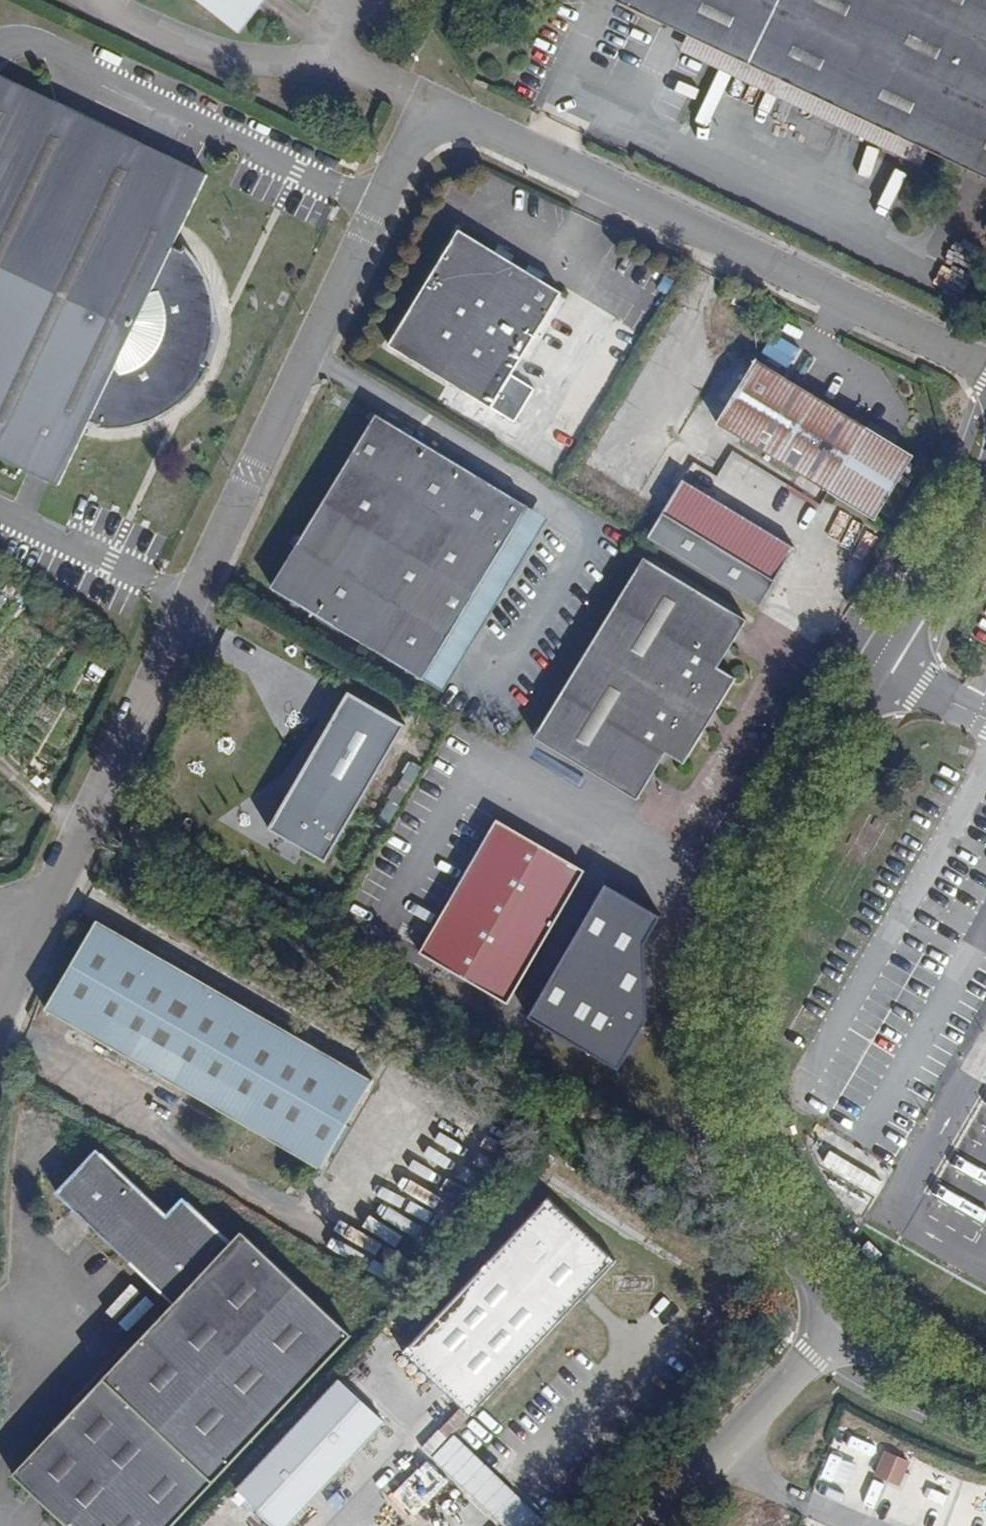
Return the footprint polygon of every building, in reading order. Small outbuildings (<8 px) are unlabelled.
[(239,35),(267,0),(193,0),(239,35)] [(660,21),(928,150),(985,177),(985,0),(616,0),(660,21)] [(928,150),(660,21),(652,37),(920,167),(928,150)] [(0,76),(0,458),(57,485),(88,421),(96,425),(95,427),(107,428),(118,427),(130,426),(142,424),(156,418),(162,415),(169,411),(177,406),(181,401),(187,396),(195,388),(200,382),(205,373),(208,366),(204,363),(199,360),(203,348),(206,340),(207,329),(208,320),(208,306),(206,292),(210,291),(208,281),(203,270),(196,259),(190,250),(184,244),(181,249),(172,246),(206,175),(163,154),(158,164),(132,150),(137,142),(0,76)] [(163,154),(137,142),(132,150),(158,164),(163,154)] [(350,155),(344,152),(340,161),(354,168),(357,162),(348,158),(350,155)] [(493,252),(458,231),(390,344),(514,420),(534,387),(511,373),(560,292),(538,279),(523,270),(507,260),(493,252)] [(493,252),(507,260),(511,253),(498,245),(493,252)] [(542,272),(527,263),(523,270),(538,279),(542,272)] [(213,333),(214,323),(214,313),(214,303),(210,291),(206,292),(208,306),(208,320),(207,329),(206,340),(203,348),(199,360),(204,363),(208,353),(211,343),(213,333)] [(867,426),(755,359),(716,424),(873,520),(913,453),(891,440),(867,426)] [(526,508),(374,416),(270,587),(422,680),(526,508)] [(894,435),(869,420),(867,426),(891,440),(894,435)] [(795,549),(683,481),(648,539),(760,607),(795,549)] [(526,508),(422,680),(443,693),(548,521),(526,508)] [(749,624),(646,561),(537,739),(638,802),(668,755),(685,766),(737,681),(721,671),(749,624)] [(402,726),(348,694),(269,827),(323,859),(402,726)] [(585,870),(497,819),(420,952),(508,1002),(585,870)] [(658,916),(605,884),(529,1016),(618,1068),(645,1018),(643,940),(658,916)] [(371,1078),(99,921),(48,1009),(311,1161),(296,1188),(302,1191),(317,1164),(320,1166),(331,1147),(336,1150),(350,1125),(345,1122),(371,1078)] [(985,1213),(985,1103),(941,1187),(958,1196),(958,1198),(985,1213)] [(238,1240),(236,1242),(208,1215),(188,1197),(186,1198),(171,1214),(102,1148),(61,1192),(80,1209),(82,1207),(97,1221),(95,1224),(135,1262),(133,1263),(177,1304),(136,1348),(131,1343),(122,1353),(127,1357),(114,1371),(88,1398),(83,1393),(74,1403),(78,1408),(17,1473),(74,1525),(174,1525),(247,1449),(355,1335),(336,1317),(246,1232),(238,1240)] [(618,1261),(552,1199),(407,1350),(473,1414),(618,1261)] [(82,1207),(80,1209),(95,1224),(97,1221),(82,1207)] [(338,1376),(237,1487),(276,1525),(285,1525),(387,1420),(338,1376)] [(506,1525),(550,1525),(465,1443),(483,1423),(473,1414),(432,1457),(506,1525)] [(823,1477),(851,1486),(861,1452),(833,1444),(823,1477)] [(881,1464),(904,1474),(909,1462),(886,1453),(881,1464)] [(962,1513),(985,1518),(985,1488),(968,1485),(962,1513)]
